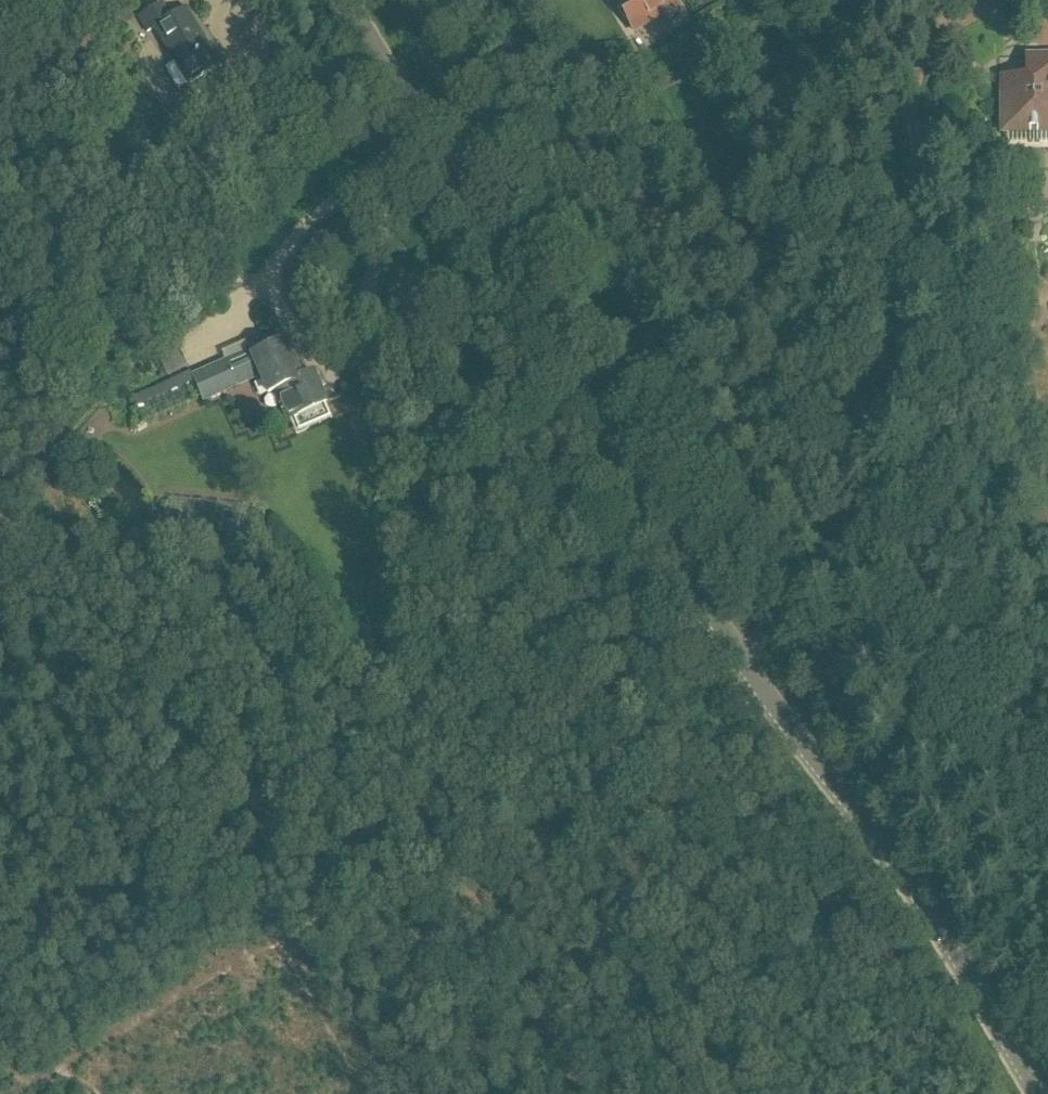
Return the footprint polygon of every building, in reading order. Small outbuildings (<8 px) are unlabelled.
[(618,3),(632,27),(644,20),(646,24),(679,5),(676,0),(622,0),(618,3)] [(993,16),(1010,0),(977,0),(993,16)] [(156,29),(180,72),(176,75),(183,87),(188,85),(188,86),(221,67),(187,8),(171,17),(163,2),(138,17),(147,34),(156,29)] [(1027,83),(1003,82),(1003,128),(1047,128),(1047,58),(1027,58),(1027,83)] [(250,353),(227,364),(237,386),(260,375),(269,395),(277,392),(290,421),(327,404),(313,374),(303,379),(298,381),(281,344),(276,346),(269,349),(266,341),(248,349),(250,353)] [(227,364),(195,378),(205,400),(237,386),(227,364)] [(194,380),(190,371),(133,396),(136,404),(194,380)]
